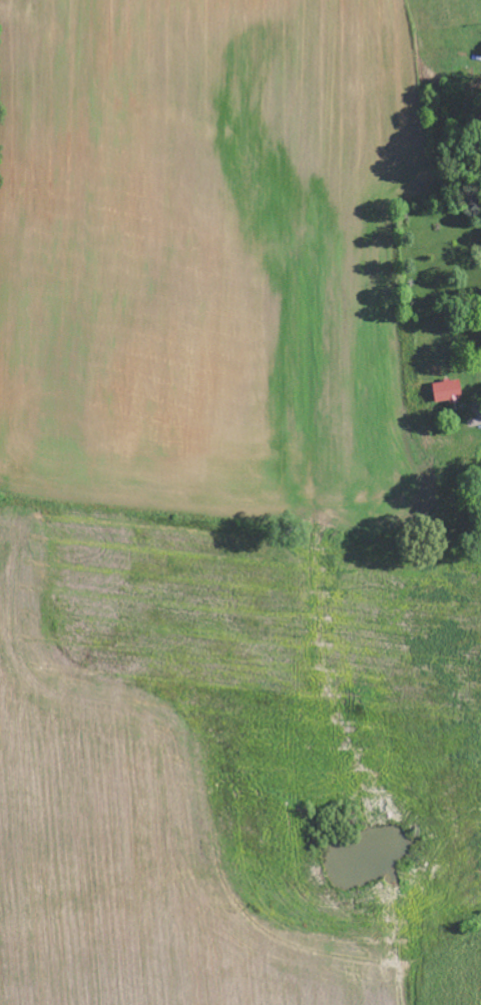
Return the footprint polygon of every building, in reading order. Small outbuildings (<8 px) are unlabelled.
[(450,402),(450,405),(462,404),(460,380),(433,383),(435,403),(450,402)]
